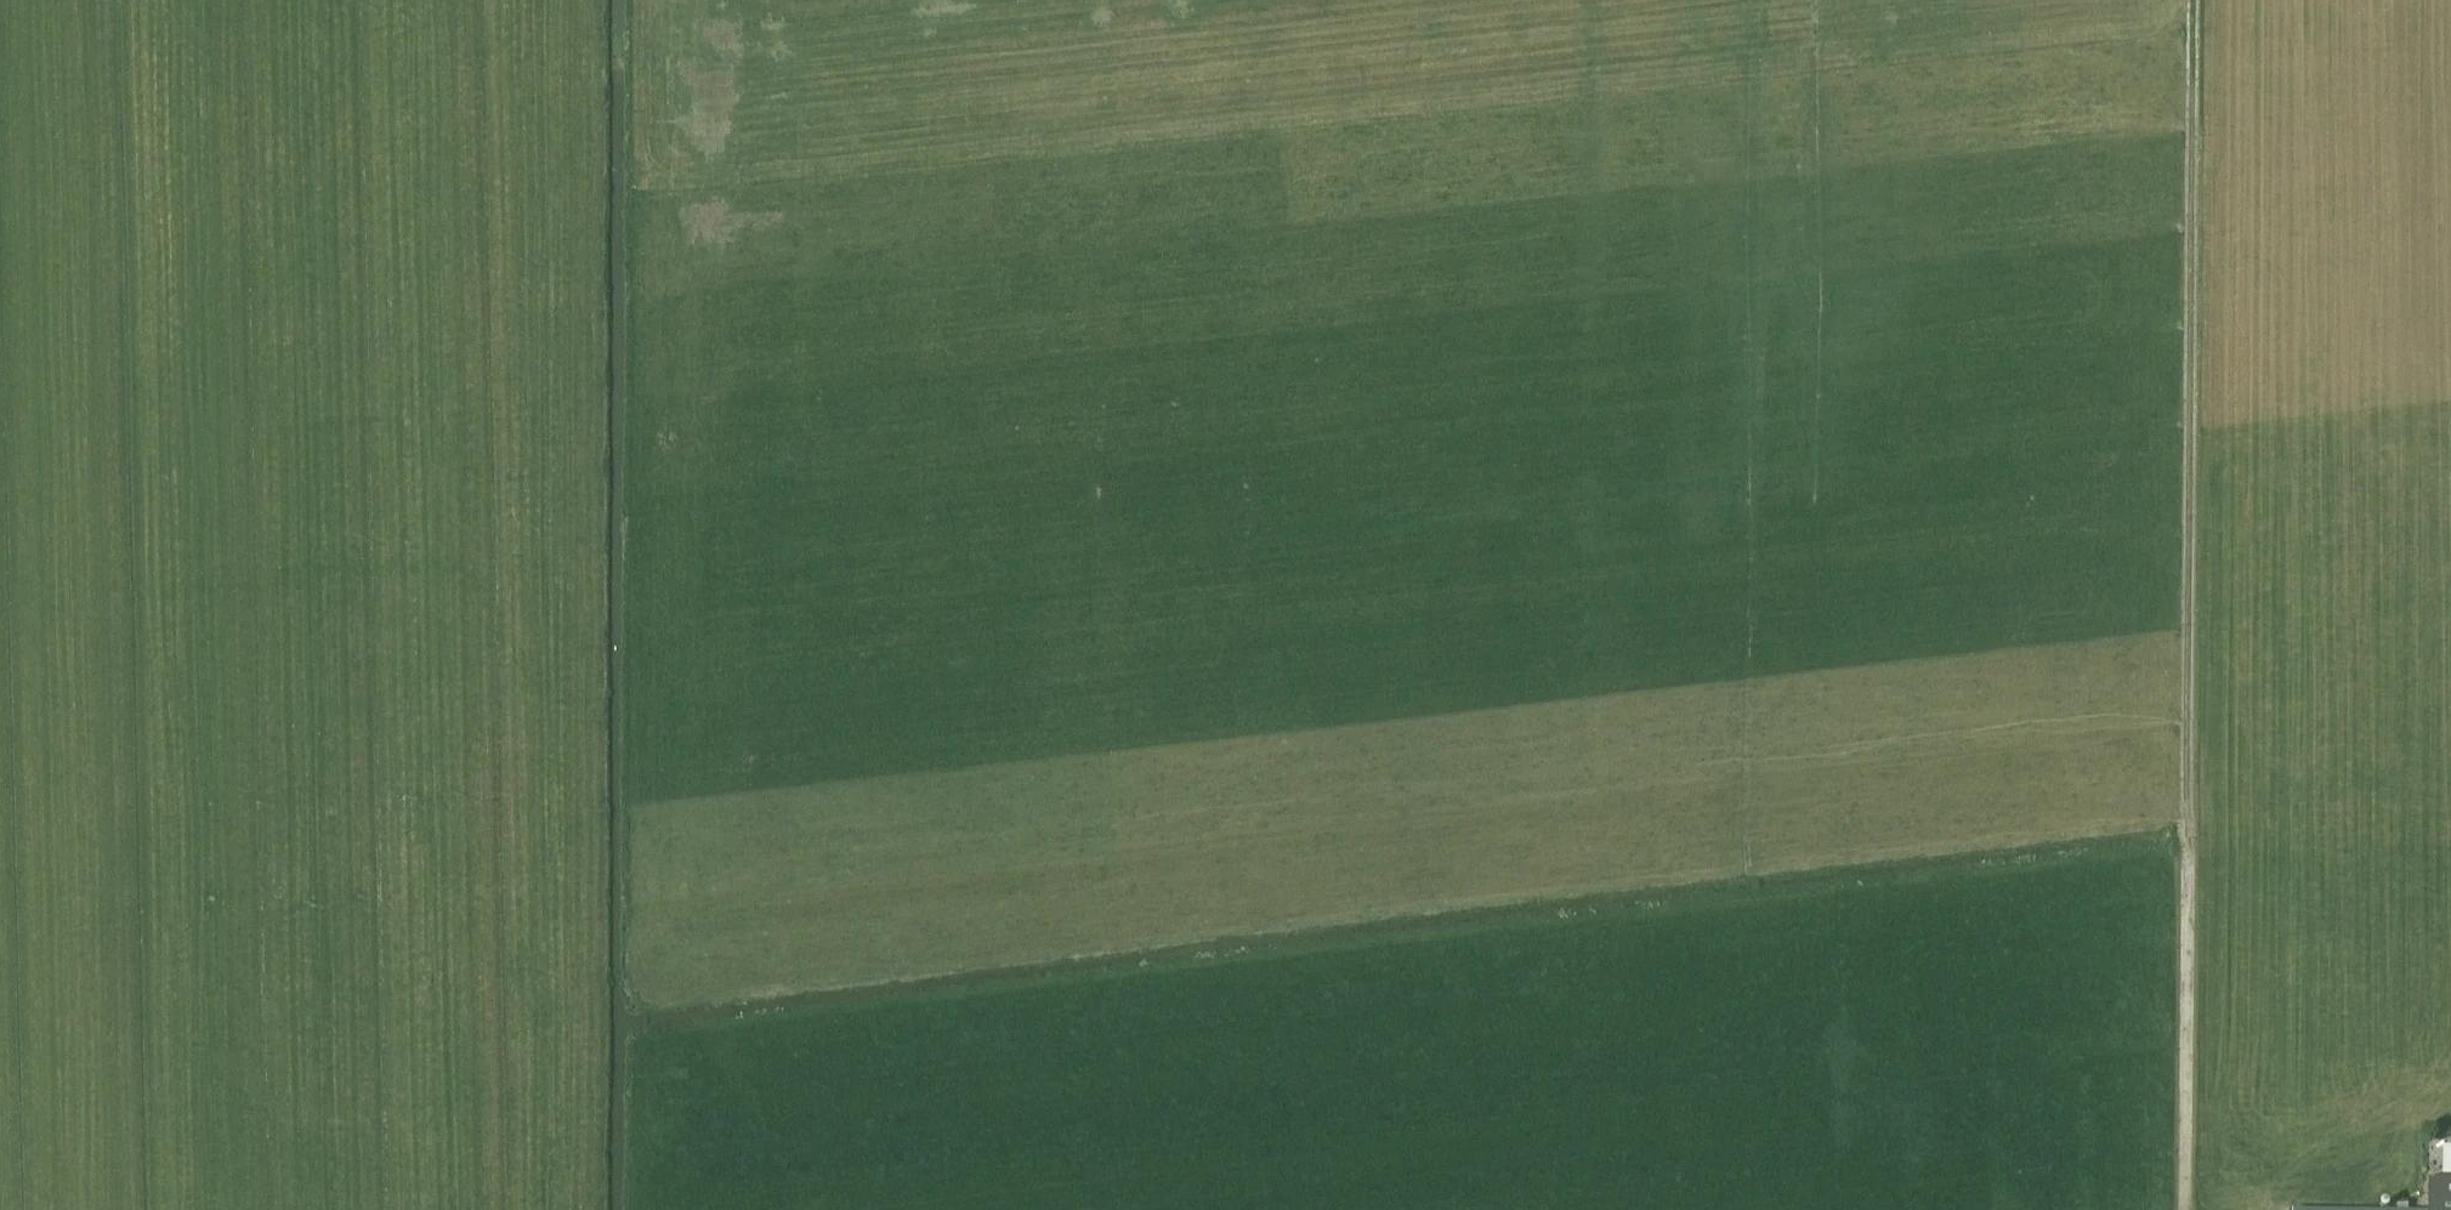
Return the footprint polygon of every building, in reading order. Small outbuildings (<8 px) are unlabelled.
[(2430,1182),(2429,1209),(2450,1209),(2450,1182),(2430,1182)]
